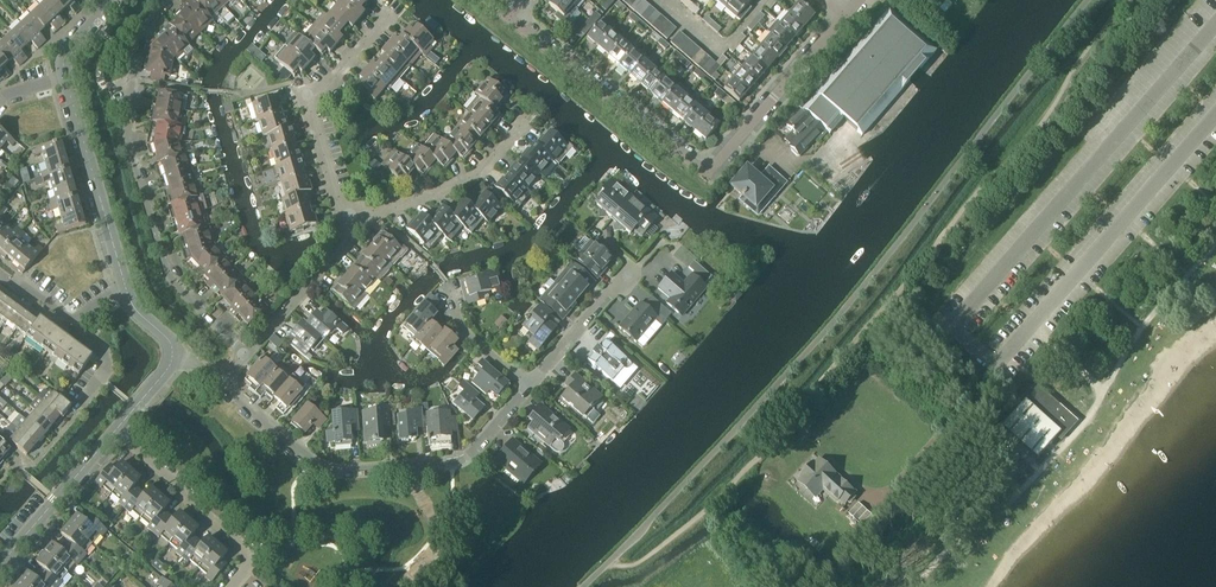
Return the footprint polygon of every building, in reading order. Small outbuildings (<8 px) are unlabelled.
[(40,6),(60,27),(64,23),(58,16),(63,11),(52,0),(46,0),(40,6)] [(63,11),(68,6),(75,13),(79,9),(75,4),(78,0),(52,0),(63,11)] [(179,10),(201,33),(213,20),(194,0),(190,0),(179,10)] [(213,20),(220,14),(216,9),(222,4),(218,0),(194,0),(213,20)] [(334,1),(357,21),(364,13),(362,11),(366,6),(365,4),(364,5),(359,0),(341,0),(340,2),(338,0),(335,0),(334,1)] [(548,5),(557,12),(553,16),(564,26),(577,10),(573,6),(566,0),(552,0),(548,5)] [(608,0),(607,0),(601,7),(605,11),(612,3),(608,0)] [(630,8),(636,13),(645,2),(643,0),(637,0),(630,8)] [(691,4),(691,3),(693,2),(691,0),(688,0),(687,0),(681,0),(680,2),(688,8),(691,4)] [(725,9),(732,0),(715,0),(725,9)] [(745,0),(732,0),(725,9),(739,21),(751,8),(748,5),(749,3),(745,0)] [(773,0),(770,0),(765,6),(769,10),(776,2),(773,0)] [(797,1),(798,2),(789,13),(804,27),(814,16),(808,11),(813,6),(806,0),(797,0),(797,1)] [(336,6),(327,16),(327,17),(344,31),(349,26),(351,28),(357,21),(334,1),(332,3),(336,6)] [(622,12),(625,8),(617,1),(614,6),(622,12)] [(645,2),(636,13),(641,17),(650,7),(645,2)] [(699,10),(691,4),(688,8),(695,15),(699,10)] [(60,27),(40,6),(31,15),(44,29),(49,24),(56,31),(60,27)] [(655,11),(650,7),(641,17),(646,21),(655,11)] [(175,19),(170,24),(189,44),(201,33),(179,10),(172,17),(175,19)] [(935,51),(889,11),(888,10),(855,47),(815,94),(802,109),(802,110),(813,120),(824,131),(825,130),(830,134),(842,119),(861,135),(883,109),(891,116),(910,94),(903,88),(909,80),(920,68),(935,51)] [(660,15),(655,11),(646,21),(651,26),(660,15)] [(588,20),(594,24),(600,17),(595,12),(588,20)] [(323,13),(312,26),(336,46),(342,38),(340,37),(344,31),(327,17),(327,16),(323,13)] [(753,20),(758,24),(764,17),(760,13),(753,20)] [(789,13),(779,24),(795,37),(804,27),(789,13)] [(636,24),(639,20),(632,14),(628,18),(636,24)] [(31,15),(22,23),(42,45),(46,41),(39,34),(44,29),(31,15)] [(660,15),(651,26),(656,30),(665,20),(660,15)] [(709,27),(713,22),(705,16),(701,20),(709,27)] [(597,47),(610,32),(613,28),(602,19),(586,37),(597,47)] [(588,20),(579,31),(584,35),(594,24),(588,20)] [(647,27),(639,20),(636,24),(643,31),(647,27)] [(671,24),(665,20),(656,30),(661,35),(671,24)] [(758,24),(753,20),(746,28),(751,32),(758,24)] [(776,21),(767,32),(770,35),(785,48),(795,37),(779,24),(776,21)] [(720,29),(713,22),(709,27),(717,33),(720,29)] [(22,23),(12,32),(26,46),(31,42),(37,49),(42,45),(22,23)] [(189,44),(170,24),(170,23),(156,36),(176,57),(178,59),(184,53),(188,57),(195,51),(190,47),(191,46),(189,44)] [(671,24),(661,35),(667,40),(676,29),(671,24)] [(312,26),(302,38),(301,39),(316,52),(322,57),(327,52),(329,54),(336,46),(312,26)] [(408,29),(402,37),(421,54),(425,57),(432,49),(428,46),(433,41),(425,34),(426,33),(418,26),(417,27),(415,26),(411,31),(408,29)] [(12,32),(3,41),(23,62),(27,58),(20,51),(26,46),(12,32)] [(621,41),(610,32),(597,47),(608,56),(621,41)] [(657,43),(661,39),(654,32),(650,37),(657,43)] [(675,47),(685,37),(679,32),(670,42),(675,47)] [(301,39),(302,38),(299,36),(299,37),(295,33),(284,46),(307,66),(314,58),(312,57),(316,52),(301,39)] [(741,34),(734,41),(739,45),(745,38),(741,34)] [(176,57),(156,36),(155,35),(148,42),(145,56),(150,57),(147,72),(152,73),(150,79),(165,82),(166,75),(171,76),(174,59),(176,57)] [(402,37),(400,35),(396,40),(394,39),(387,46),(410,66),(411,66),(421,54),(402,37)] [(785,48),(770,35),(761,46),(776,59),(785,48)] [(685,37),(675,47),(681,52),(690,41),(685,37)] [(669,46),(661,39),(657,43),(665,50),(669,46)] [(0,44),(0,57),(7,64),(12,59),(19,66),(23,62),(3,41),(0,44)] [(632,50),(621,41),(608,56),(619,66),(632,50)] [(695,45),(690,41),(681,52),(686,56),(695,45)] [(739,45),(734,41),(727,49),(732,53),(739,45)] [(700,50),(695,45),(686,56),(691,60),(700,50)] [(307,66),(284,46),(273,59),(294,77),(299,72),(301,74),(307,66)] [(410,66),(387,46),(381,54),(383,56),(378,61),(400,79),(410,66)] [(761,46),(752,56),(767,70),(776,59),(761,46)] [(632,50),(619,66),(629,75),(642,60),(632,50)] [(700,50),(691,60),(696,65),(705,54),(700,50)] [(679,62),(683,58),(675,51),(671,55),(679,62)] [(705,54),(696,65),(701,69),(711,59),(705,54)] [(722,56),(716,63),(720,67),(726,59),(722,56)] [(767,70),(752,56),(742,67),(758,80),(767,70)] [(0,57),(0,76),(2,79),(4,80),(8,76),(2,69),(7,64),(0,57)] [(683,58),(679,62),(686,68),(690,64),(683,58)] [(711,59),(701,69),(706,74),(715,63),(711,59)] [(653,69),(642,60),(629,75),(640,84),(653,69)] [(400,79),(378,61),(374,66),(372,64),(366,71),(389,91),(400,79)] [(716,63),(715,63),(706,74),(711,78),(720,67),(716,63)] [(742,67),(733,78),(748,91),(758,80),(742,67)] [(664,78),(653,69),(640,84),(651,94),(664,78)] [(701,80),(704,76),(697,70),(693,73),(701,80)] [(361,81),(356,86),(374,101),(374,102),(384,91),(387,93),(389,91),(366,71),(359,79),(361,81)] [(704,76),(701,80),(709,86),(712,83),(704,76)] [(664,78),(651,94),(662,103),(675,88),(664,78)] [(748,91),(733,78),(723,89),(739,102),(748,91)] [(488,79),(475,93),(494,109),(500,101),(502,103),(508,96),(488,79)] [(675,88),(662,103),(672,112),(689,93),(678,84),(675,88)] [(721,101),(726,95),(718,88),(713,94),(721,101)] [(154,100),(154,103),(183,108),(186,109),(188,96),(160,91),(159,97),(155,96),(154,100)] [(494,109),(475,93),(472,91),(470,93),(476,98),(465,111),(469,114),(487,129),(494,121),(496,123),(502,116),(494,109)] [(700,103),(689,93),(672,112),(683,121),(696,106),(697,107),(700,103)] [(736,104),(726,95),(721,101),(731,110),(736,104)] [(258,120),(283,113),(279,97),(265,101),(264,98),(257,100),(258,103),(249,105),(252,114),(255,113),(257,121),(258,120)] [(183,108),(154,103),(151,119),(152,119),(152,118),(180,124),(183,108)] [(707,116),(697,107),(696,106),(683,121),(694,131),(707,116)] [(798,136),(813,120),(802,110),(787,125),(792,130),(798,136)] [(283,113),(258,120),(263,136),(267,135),(288,129),(288,128),(283,113)] [(487,129),(469,114),(456,128),(474,144),(477,146),(482,139),(480,137),(487,129)] [(718,125),(707,116),(694,131),(705,140),(718,125)] [(152,118),(152,119),(147,143),(181,141),(184,141),(187,125),(180,124),(152,118)] [(799,157),(824,131),(813,120),(798,136),(789,145),(788,146),(790,149),(798,156),(799,157)] [(292,127),(288,128),(288,129),(267,135),(272,150),(272,151),(297,143),(292,127)] [(474,144),(456,128),(444,142),(456,153),(464,160),(470,154),(468,152),(474,144)] [(0,148),(6,142),(11,146),(15,141),(0,129),(0,148)] [(783,139),(789,145),(798,136),(792,130),(783,139)] [(540,138),(535,144),(552,159),(558,164),(573,147),(568,143),(566,146),(549,132),(543,140),(540,138)] [(434,134),(421,148),(435,161),(445,169),(451,163),(449,161),(456,153),(444,142),(434,134)] [(45,162),(65,156),(63,149),(66,148),(65,141),(34,150),(34,151),(31,151),(32,156),(35,156),(42,154),(45,162)] [(181,141),(147,143),(150,152),(157,152),(159,160),(185,153),(181,141)] [(272,151),(272,150),(267,151),(270,160),(274,158),(276,166),(276,167),(304,158),(299,142),(297,143),(272,151)] [(417,144),(405,159),(414,168),(425,177),(430,170),(428,169),(435,161),(421,148),(417,144)] [(552,159),(535,144),(528,152),(526,151),(520,158),(522,160),(539,174),(552,159)] [(414,168),(405,159),(394,150),(381,165),(404,185),(410,178),(408,176),(414,168)] [(187,152),(185,153),(159,160),(155,161),(159,176),(191,166),(187,152)] [(47,171),(40,173),(42,178),(73,169),(71,164),(68,165),(65,156),(45,162),(47,171)] [(276,167),(276,166),(272,167),(275,176),(279,174),(281,182),(306,175),(309,175),(304,158),(276,167)] [(373,159),(367,166),(375,173),(381,166),(373,159)] [(539,174),(522,160),(515,167),(513,165),(507,172),(509,174),(526,189),(539,174)] [(195,179),(191,166),(159,176),(161,182),(164,182),(166,188),(195,179)] [(759,178),(747,168),(740,175),(739,174),(732,182),(733,183),(731,185),(742,195),(743,196),(742,197),(754,208),(766,195),(771,200),(786,183),(769,167),(759,178)] [(74,175),(73,169),(42,178),(36,180),(38,185),(50,181),(53,190),(73,184),(71,176),(74,175)] [(501,179),(495,187),(513,203),(510,206),(516,210),(531,193),(526,189),(509,174),(503,181),(501,179)] [(311,191),(306,175),(281,182),(286,198),(307,192),(307,193),(311,191)] [(195,179),(166,188),(163,189),(165,196),(168,195),(170,203),(170,204),(196,196),(197,197),(200,196),(195,179)] [(612,218),(630,197),(629,196),(628,197),(622,191),(624,188),(619,184),(618,186),(611,180),(597,196),(600,199),(596,204),(599,207),(598,209),(598,217),(604,216),(606,213),(612,218)] [(73,184),(53,190),(55,198),(48,200),(50,205),(80,197),(79,191),(75,192),(73,184)] [(286,198),(282,199),(286,215),(311,208),(307,193),(307,192),(286,198)] [(475,199),(469,206),(483,218),(488,223),(501,208),(484,193),(477,201),(475,199)] [(170,203),(167,204),(172,218),(201,210),(206,208),(202,195),(200,196),(197,197),(196,196),(170,204),(170,203)] [(80,197),(50,205),(51,211),(58,209),(60,217),(81,211),(79,203),(82,202),(80,197)] [(630,197),(612,218),(618,223),(615,226),(615,231),(623,231),(625,229),(630,233),(633,229),(641,236),(653,222),(642,213),(645,209),(630,197)] [(454,206),(448,213),(463,226),(471,233),(483,218),(469,206),(463,200),(456,208),(454,206)] [(311,208),(286,215),(285,216),(290,232),(295,230),(296,232),(303,230),(303,228),(316,224),(311,208)] [(463,226),(448,213),(442,208),(435,216),(433,214),(427,220),(442,234),(450,241),(463,226)] [(201,210),(172,218),(176,234),(180,233),(205,226),(201,210)] [(81,211),(60,217),(63,226),(56,228),(58,233),(88,225),(87,218),(83,219),(81,211)] [(442,234),(427,220),(421,215),(414,223),(412,221),(406,228),(424,244),(421,247),(427,252),(442,234)] [(208,225),(205,226),(180,233),(183,246),(182,246),(186,259),(213,244),(214,244),(208,225)] [(5,227),(0,233),(0,255),(21,230),(17,227),(12,232),(5,227)] [(0,255),(4,259),(7,256),(13,261),(27,245),(20,239),(25,234),(21,230),(0,255)] [(370,248),(392,266),(399,258),(400,259),(408,250),(403,246),(401,248),(381,231),(375,238),(377,240),(370,248)] [(584,237),(574,249),(580,253),(574,259),(595,277),(611,260),(609,258),(611,256),(603,250),(601,251),(590,241),(589,242),(584,237)] [(213,244),(186,259),(182,260),(191,269),(194,266),(202,275),(221,257),(217,253),(219,251),(213,244)] [(34,251),(27,245),(13,261),(19,267),(17,269),(22,274),(43,249),(38,246),(34,251)] [(361,254),(355,260),(376,278),(379,281),(392,266),(370,248),(363,256),(361,254)] [(222,255),(221,257),(202,275),(201,276),(210,286),(232,265),(222,255)] [(352,269),(345,277),(363,292),(364,292),(376,278),(355,260),(350,267),(352,269)] [(671,273),(658,288),(670,299),(669,299),(666,303),(681,316),(702,293),(699,290),(711,276),(694,261),(688,267),(693,271),(683,283),(671,273)] [(555,281),(577,300),(593,281),(571,263),(555,281)] [(234,264),(232,265),(210,286),(220,297),(240,277),(236,273),(239,269),(234,264)] [(460,282),(466,305),(490,298),(488,291),(501,288),(496,271),(482,275),(483,277),(469,281),(468,279),(460,282)] [(240,277),(220,297),(215,301),(223,311),(227,308),(235,316),(257,295),(240,277)] [(363,292),(345,277),(338,285),(336,283),(330,290),(354,310),(367,295),(364,292),(363,292)] [(386,277),(382,282),(388,288),(392,282),(386,277)] [(549,289),(539,300),(561,318),(577,300),(555,281),(554,283),(551,281),(546,286),(549,289)] [(9,295),(0,288),(0,307),(9,295)] [(9,295),(0,307),(0,317),(6,321),(19,303),(9,295)] [(267,306),(257,295),(235,316),(239,321),(243,318),(248,324),(256,316),(258,318),(263,313),(262,311),(267,306)] [(432,318),(436,314),(431,310),(438,302),(430,295),(404,325),(416,336),(417,336),(432,318)] [(640,302),(619,327),(636,342),(655,320),(661,326),(666,320),(671,313),(651,296),(646,302),(647,304),(645,307),(640,302)] [(19,303),(6,321),(16,329),(30,310),(19,303)] [(551,315),(541,306),(522,328),(533,337),(528,342),(537,350),(555,329),(546,321),(551,315)] [(30,310),(16,329),(26,336),(40,318),(30,310)] [(317,312),(306,324),(321,337),(320,337),(324,340),(328,335),(331,335),(335,331),(338,331),(342,334),(347,328),(328,312),(324,318),(317,312)] [(40,318),(26,336),(37,344),(50,326),(40,318)] [(417,336),(416,336),(412,341),(419,347),(421,345),(427,351),(429,348),(445,330),(445,329),(432,318),(417,336)] [(306,324),(303,321),(292,334),(299,340),(293,346),(304,356),(320,337),(321,337),(306,324)] [(50,326),(37,344),(47,352),(61,333),(50,326)] [(457,340),(445,330),(429,348),(441,358),(438,361),(444,367),(455,353),(450,348),(457,340)] [(71,341),(61,333),(47,352),(57,359),(71,341)] [(604,340),(587,360),(612,382),(623,369),(625,370),(628,370),(630,368),(631,365),(629,362),(604,340)] [(81,349),(71,341),(57,359),(68,367),(81,349)] [(87,353),(81,349),(68,367),(75,372),(70,379),(73,382),(89,360),(93,363),(97,357),(88,351),(87,353)] [(21,354),(18,359),(23,363),(27,358),(21,354)] [(255,367),(246,378),(253,383),(248,388),(254,393),(277,366),(273,363),(271,365),(263,358),(261,357),(254,366),(255,367)] [(472,383),(485,394),(489,390),(497,396),(508,384),(495,373),(496,372),(482,360),(472,371),(478,375),(472,383)] [(284,372),(277,366),(254,393),(260,399),(265,393),(272,399),(274,397),(273,397),(288,380),(282,375),(284,372)] [(3,378),(0,381),(5,386),(14,376),(12,375),(9,372),(3,378)] [(561,398),(586,419),(593,424),(600,416),(593,410),(594,410),(592,408),(601,397),(574,374),(566,384),(570,388),(561,398)] [(288,380),(273,397),(274,397),(280,402),(275,408),(283,415),(294,402),(293,400),(305,386),(292,375),(288,380)] [(458,387),(463,392),(453,404),(472,420),(483,408),(470,397),(475,392),(463,381),(458,387)] [(1016,412),(1003,426),(1038,458),(1060,435),(1062,437),(1078,420),(1037,384),(1022,401),(1024,403),(1016,412)] [(38,397),(62,418),(76,402),(64,392),(59,398),(53,393),(49,390),(47,392),(44,390),(38,397)] [(62,418),(38,397),(32,403),(35,405),(32,409),(35,411),(52,426),(55,423),(56,424),(62,418)] [(292,422),(305,433),(314,422),(320,426),(325,420),(307,404),(292,422)] [(528,428),(548,446),(548,447),(553,451),(556,453),(559,452),(562,451),(563,448),(563,445),(561,443),(559,440),(569,429),(541,405),(532,416),(536,419),(528,428)] [(379,408),(380,411),(362,412),(365,442),(382,441),(381,427),(389,426),(388,407),(379,408)] [(422,424),(421,413),(421,408),(413,409),(413,412),(406,412),(406,415),(398,416),(399,439),(416,438),(415,425),(422,424)] [(334,431),(327,432),(327,443),(351,441),(350,427),(357,427),(356,410),(332,412),(334,431)] [(35,411),(26,421),(44,436),(52,426),(35,411)] [(449,418),(449,412),(426,414),(429,445),(451,443),(450,431),(457,431),(456,417),(449,418)] [(19,415),(11,424),(12,425),(35,445),(44,436),(26,421),(19,415)] [(35,445),(11,425),(8,429),(15,434),(9,441),(26,456),(35,445)] [(495,459),(520,481),(528,471),(532,474),(540,464),(512,439),(495,459)] [(3,461),(9,454),(7,453),(10,449),(0,441),(0,458),(3,461)] [(856,494),(836,475),(819,460),(812,467),(806,473),(806,474),(799,482),(815,496),(823,488),(838,502),(839,500),(845,505),(856,494)] [(111,494),(131,471),(122,463),(116,470),(110,465),(95,483),(101,488),(102,486),(111,494)] [(131,471),(111,494),(120,501),(118,503),(124,508),(139,490),(134,486),(140,479),(131,471)] [(139,490),(124,508),(129,513),(131,511),(140,518),(160,495),(150,487),(145,494),(139,490)] [(160,495),(140,518),(149,526),(147,528),(153,533),(168,515),(163,510),(169,503),(160,495)] [(168,515),(153,533),(158,538),(160,535),(169,543),(189,520),(179,512),(173,519),(168,515)] [(77,515),(69,524),(92,544),(99,535),(101,537),(106,531),(88,515),(84,521),(77,515)] [(198,528),(189,520),(169,543),(178,550),(176,553),(182,557),(197,539),(192,535),(198,528)] [(92,544),(69,524),(61,534),(67,539),(63,544),(81,560),(86,554),(84,553),(92,544)] [(202,544),(197,539),(182,557),(187,562),(189,560),(198,568),(217,545),(208,537),(202,544)] [(81,560),(63,544),(59,550),(52,544),(44,553),(67,573),(74,564),(77,566),(81,560)] [(131,548),(136,552),(140,548),(134,544),(131,548)] [(217,545),(198,568),(207,575),(205,577),(211,582),(226,564),(221,560),(227,553),(217,545)] [(44,553),(36,562),(43,568),(38,573),(54,586),(58,586),(61,583),(59,581),(67,573),(44,553)] [(38,573),(34,578),(27,573),(19,582),(25,586),(54,586),(38,573)] [(158,586),(172,586),(162,578),(156,584),(159,586),(158,586)]
